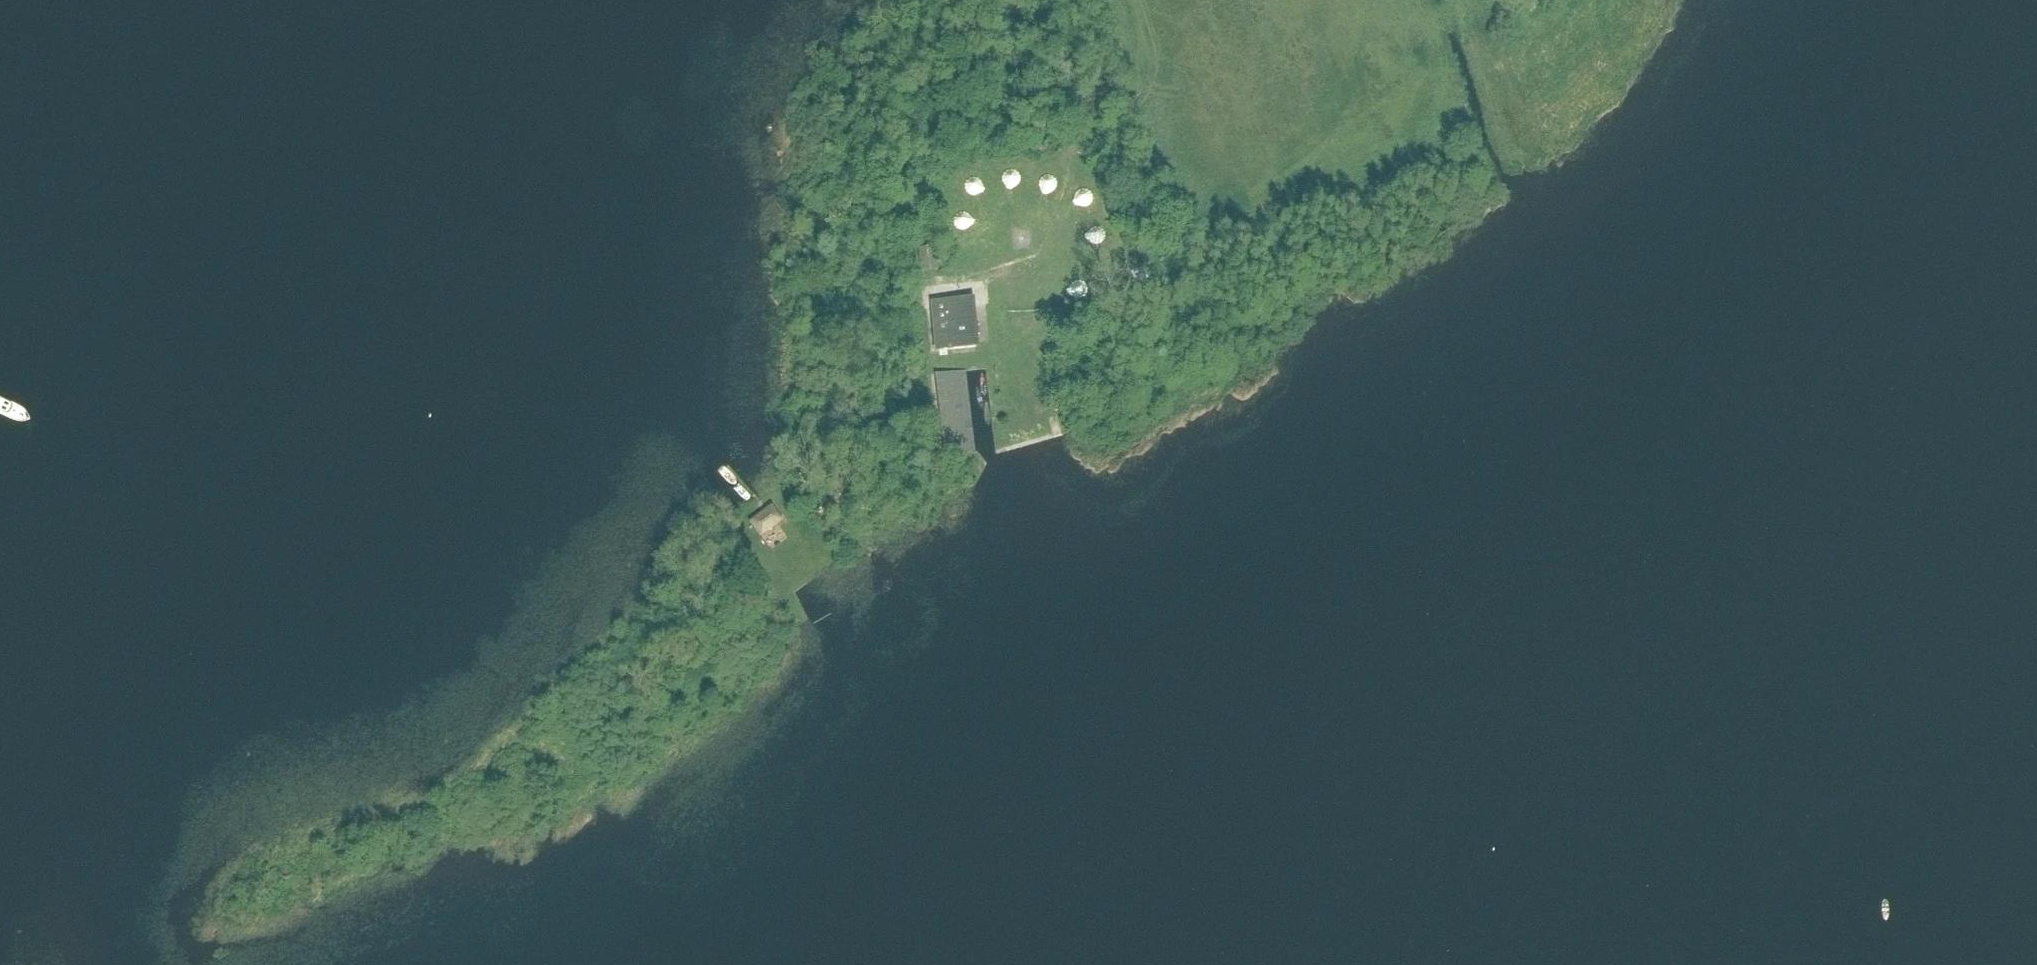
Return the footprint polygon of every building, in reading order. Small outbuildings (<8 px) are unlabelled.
[(1006,172),(1003,176),(1002,180),(1004,184),(1007,187),(1011,188),(1015,187),(1018,183),(1019,179),(1018,175),(1014,172),(1010,171),(1006,172)] [(1052,177),(1048,176),(1043,178),(1041,181),(1040,185),(1041,189),(1044,192),(1048,193),(1053,192),(1055,189),(1056,184),(1055,180),(1052,177)] [(977,180),(973,179),(969,180),(966,183),(965,188),(966,192),(970,195),(974,196),(978,194),(981,191),(982,187),(980,183),(977,180)] [(1090,193),(1087,190),(1083,189),(1079,190),(1076,194),(1075,198),(1076,202),(1079,205),(1083,206),(1088,205),(1091,201),(1091,197),(1090,193)] [(965,214),(961,213),(957,215),(954,218),(953,222),(955,226),(958,229),(962,230),(966,229),(969,226),(970,221),(969,217),(965,214)] [(1103,231),(1100,228),(1096,227),(1091,229),(1089,232),(1088,236),(1089,240),(1092,243),(1096,244),(1101,243),(1103,240),(1104,235),(1103,231)] [(918,249),(920,269),(936,267),(933,246),(918,249)] [(1144,271),(1129,276),(1133,287),(1148,281),(1144,271)] [(1084,286),(1081,283),(1077,282),(1073,283),(1070,286),(1069,291),(1070,295),(1074,298),(1078,298),(1082,297),(1085,294),(1086,290),(1084,286)] [(972,304),(972,299),(940,303),(934,303),(937,331),(938,339),(939,347),(939,352),(976,348),(976,343),(973,311),(972,304)] [(944,455),(974,452),(965,371),(935,375),(944,455)] [(780,521),(772,509),(752,524),(760,536),(780,521)]
